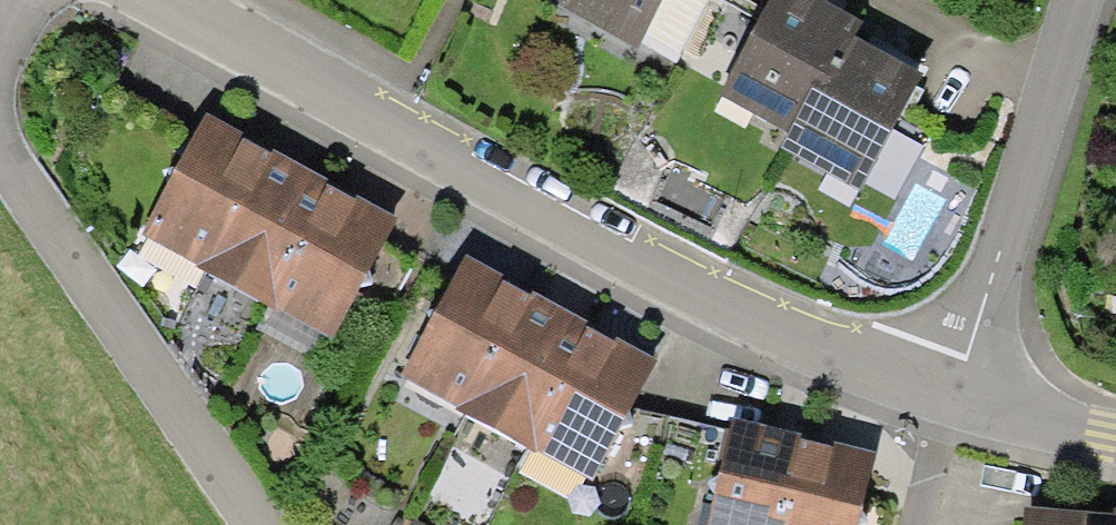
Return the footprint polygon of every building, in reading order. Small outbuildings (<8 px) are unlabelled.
[(559,7),(636,48),(639,42),(662,0),(563,0),(559,7)] [(710,0),(662,0),(639,42),(676,62),(683,50),(710,0)] [(748,0),(710,0),(683,50),(729,75),(765,9),(748,0)] [(854,35),(863,19),(827,0),(770,0),(765,9),(729,75),(718,95),(787,132),(815,79),(827,86),(854,35)] [(889,54),(854,35),(827,86),(815,79),(787,132),(779,147),(861,191),(924,73),(889,54)] [(195,267),(206,273),(271,152),(247,139),(241,136),(243,132),(207,113),(141,234),(197,264),(195,267)] [(274,309),(274,308),(310,242),(299,236),(326,185),(329,179),(299,163),(273,149),(271,152),(206,273),(274,309)] [(355,201),(326,185),(299,236),(310,242),(274,308),(332,339),(397,218),(370,203),(357,197),(355,201)] [(456,409),(466,414),(532,294),(507,280),(501,277),(503,274),(467,255),(402,375),(457,405),(456,409)] [(534,451),(535,449),(570,384),(559,377),(587,327),(590,321),(560,305),(533,291),(532,294),(466,414),(534,451)] [(616,342),(587,327),(559,377),(570,384),(535,449),(592,480),(658,360),(630,345),(618,338),(616,342)] [(801,439),(802,435),(772,427),(733,418),(707,524),(789,524),(794,503),(786,501),(801,439)] [(801,439),(786,501),(794,503),(789,524),(859,524),(877,452),(841,443),(834,442),(833,447),(801,439)] [(1114,507),(1114,514),(1025,506),(1023,524),(1115,524),(1115,507),(1114,507)]
